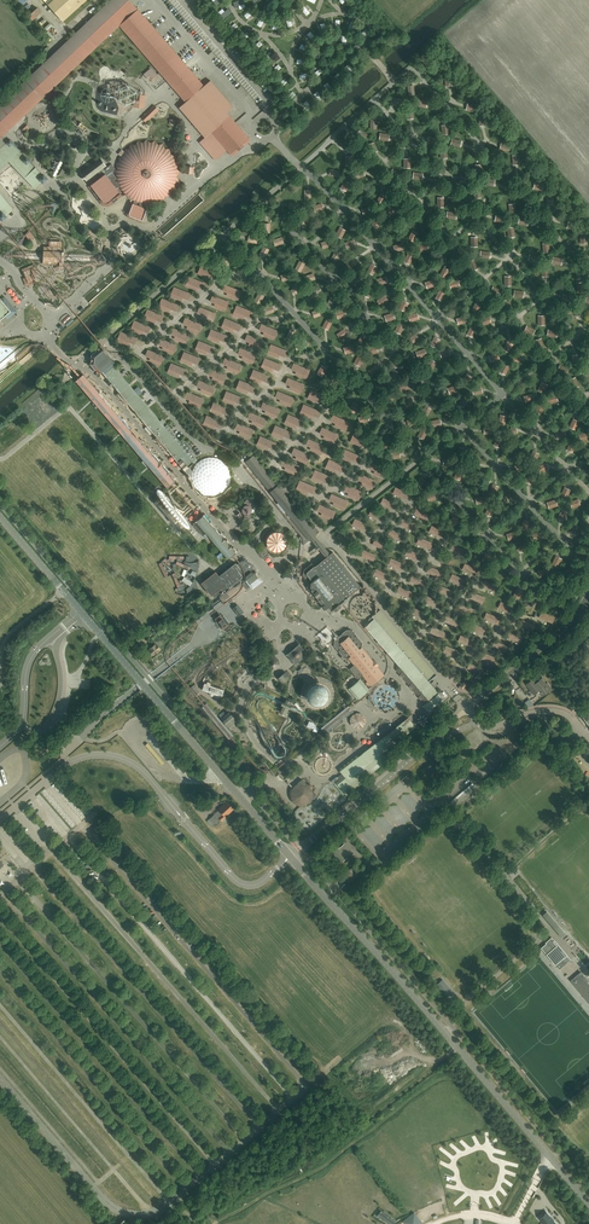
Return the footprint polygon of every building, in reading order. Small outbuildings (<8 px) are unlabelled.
[(0,106),(0,169),(10,160),(36,188),(46,178),(33,163),(17,147),(10,139),(5,134),(8,131),(18,121),(22,118),(25,115),(30,110),(36,104),(38,102),(54,87),(119,25),(160,72),(165,78),(186,101),(179,107),(191,121),(205,136),(204,146),(209,151),(216,160),(227,150),(230,153),(232,155),(239,150),(237,148),(242,143),(244,145),(251,139),(249,137),(227,112),(233,106),(230,102),(210,80),(204,86),(198,79),(137,8),(133,4),(138,0),(111,0),(28,79),(0,106)] [(30,9),(34,5),(30,0),(21,0),(30,9)] [(63,21),(86,0),(44,0),(63,21)] [(287,13),(290,10),(285,3),(281,6),(287,13)] [(307,15),(310,12),(304,6),(301,9),(307,15)] [(38,17),(40,20),(44,18),(40,8),(32,12),(35,18),(38,17)] [(245,15),(248,18),(254,12),(252,9),(245,15)] [(219,18),(222,21),(228,15),(225,12),(219,18)] [(48,30),(53,26),(46,17),(41,21),(48,30)] [(229,29),(231,32),(238,27),(235,23),(229,29)] [(369,32),(366,29),(359,35),(362,38),(369,32)] [(240,38),(243,42),(249,36),(247,33),(240,38)] [(311,33),(307,35),(312,42),(316,40),(311,33)] [(326,38),(323,41),(329,48),(332,45),(326,38)] [(253,47),(256,50),(262,45),(260,41),(253,47)] [(263,58),(266,61),(273,56),(270,52),(263,58)] [(351,73),(354,70),(349,64),(345,67),(351,73)] [(433,64),(432,69),(432,70),(441,72),(443,66),(433,64)] [(272,70),(275,74),(281,68),(278,65),(272,70)] [(157,74),(152,67),(144,74),(146,77),(150,75),(153,78),(157,74)] [(314,74),(317,77),(324,72),(321,68),(314,74)] [(340,82),(343,79),(338,73),(334,76),(340,82)] [(159,78),(158,83),(155,83),(154,87),(159,89),(161,83),(164,84),(165,79),(159,78)] [(278,84),(281,88),(288,82),(285,79),(278,84)] [(330,91),(333,88),(328,81),(324,84),(330,91)] [(286,98),(289,101),(295,95),(292,92),(286,98)] [(323,99),(318,92),(314,95),(320,102),(323,99)] [(426,108),(427,103),(428,101),(418,99),(417,105),(426,108)] [(312,108),(307,102),(304,104),(309,111),(312,108)] [(467,106),(466,108),(466,110),(475,112),(477,106),(467,103),(467,106)] [(141,118),(142,119),(146,123),(159,110),(156,106),(155,105),(141,118)] [(358,130),(356,136),(364,140),(367,134),(359,130),(358,130)] [(388,141),(389,139),(390,134),(380,132),(379,139),(388,141)] [(428,136),(427,141),(427,142),(436,145),(438,138),(428,136)] [(460,147),(460,145),(461,141),(452,138),(450,145),(460,147)] [(123,190),(124,195),(128,196),(130,200),(135,200),(138,204),(143,202),(147,205),(150,203),(151,202),(155,204),(158,200),(163,201),(163,200),(165,196),(170,195),(170,191),(175,189),(174,184),(177,182),(178,181),(176,176),(180,172),(176,168),(178,164),(175,161),(175,156),(171,154),(170,149),(168,149),(165,149),(163,144),(158,145),(156,140),(151,143),(147,140),(143,142),(138,141),(136,144),(131,144),(129,148),(124,149),(124,151),(122,150),(122,149),(119,154),(120,155),(119,156),(119,161),(115,163),(117,168),(114,172),(117,176),(116,178),(115,180),(119,183),(118,188),(123,190)] [(372,153),(377,151),(378,151),(375,142),(369,144),(372,153)] [(500,145),(500,147),(499,149),(509,151),(510,145),(501,143),(500,145)] [(215,191),(249,151),(247,149),(212,189),(215,191)] [(101,170),(102,169),(107,166),(106,165),(100,158),(91,165),(88,167),(81,173),(87,181),(98,172),(101,170)] [(115,180),(116,178),(112,172),(115,169),(111,164),(103,170),(102,169),(101,170),(98,172),(102,176),(90,185),(104,203),(108,203),(120,194),(117,189),(118,188),(119,183),(115,180)] [(67,168),(67,167),(64,165),(60,172),(59,174),(60,175),(62,176),(63,176),(67,168)] [(393,168),(393,169),(391,173),(390,174),(399,179),(402,173),(393,168)] [(330,169),(329,174),(329,175),(338,177),(340,171),(330,169)] [(366,176),(365,174),(364,170),(354,173),(356,179),(366,176)] [(421,180),(422,178),(423,173),(413,171),(412,178),(421,180)] [(462,175),(462,177),(461,182),(470,184),(472,178),(462,175)] [(494,186),(494,184),(495,180),(486,178),(484,184),(494,186)] [(341,188),(345,191),(346,191),(351,183),(345,180),(341,188)] [(408,181),(402,183),(405,193),(406,192),(410,191),(411,191),(408,181)] [(534,184),(533,187),(533,188),(542,191),(544,184),(534,182),(534,184)] [(3,215),(4,217),(13,209),(0,193),(0,211),(3,215)] [(387,196),(382,194),(381,193),(376,202),(382,205),(387,196)] [(60,218),(64,215),(51,199),(47,202),(60,218)] [(289,202),(288,207),(288,208),(297,210),(298,204),(289,202)] [(142,220),(147,209),(133,203),(129,213),(130,216),(142,220)] [(324,209),(323,204),(322,203),(313,206),(315,212),(324,209)] [(362,209),(362,211),(364,215),(373,212),(371,206),(362,209)] [(397,212),(395,208),(395,206),(386,210),(388,216),(397,212)] [(424,212),(423,214),(432,218),(434,212),(426,208),(425,209),(424,212)] [(6,217),(10,222),(17,215),(13,211),(6,217)] [(455,219),(456,217),(457,213),(447,211),(446,217),(455,219)] [(299,222),(301,223),(305,225),(310,216),(304,213),(299,222)] [(496,215),(495,217),(494,221),(504,224),(505,217),(496,215)] [(372,225),(374,226),(378,228),(383,219),(377,216),(372,225)] [(527,226),(528,224),(529,220),(519,218),(518,224),(527,226)] [(438,231),(443,229),(444,229),(441,220),(435,222),(438,231)] [(568,223),(567,226),(567,228),(576,230),(578,223),(568,221),(568,223)] [(15,227),(18,233),(26,228),(23,222),(15,227)] [(346,230),(341,227),(340,227),(335,235),(341,238),(346,230)] [(418,233),(413,230),(412,230),(408,239),(414,242),(418,233)] [(25,234),(30,241),(31,240),(34,238),(35,238),(30,231),(25,234)] [(248,240),(248,242),(257,243),(258,237),(249,235),(248,237),(248,240)] [(283,242),(282,237),(281,236),(272,239),(274,245),(283,242)] [(356,245),(354,241),(354,239),(345,242),(347,249),(356,245)] [(321,243),(322,248),(323,249),(332,246),(330,240),(321,243)] [(44,262),(44,263),(60,264),(60,266),(60,267),(61,267),(62,267),(63,267),(63,265),(63,264),(63,263),(63,262),(63,260),(64,255),(64,254),(64,252),(61,252),(61,242),(50,242),(50,246),(50,247),(44,247),(44,250),(44,251),(44,254),(44,256),(44,259),(44,262)] [(393,246),(394,247),(395,252),(405,249),(403,243),(393,246)] [(429,249),(427,244),(427,243),(418,246),(420,252),(429,249)] [(264,246),(259,255),(261,256),(263,257),(265,258),(269,249),(264,246)] [(457,251),(456,253),(465,257),(468,252),(459,247),(459,248),(457,251)] [(331,258),(336,261),(337,261),(341,253),(335,250),(331,258)] [(489,258),(489,257),(490,252),(481,250),(479,256),(489,258)] [(404,261),(408,263),(410,264),(414,256),(409,253),(404,261)] [(529,254),(529,256),(529,258),(528,261),(537,263),(539,256),(529,254)] [(561,265),(562,263),(563,259),(553,257),(552,263),(561,265)] [(471,270),(477,268),(478,268),(474,259),(468,261),(471,270)] [(305,263),(300,261),(299,260),(294,269),(300,272),(305,263)] [(346,265),(349,270),(356,264),(353,260),(346,265)] [(377,266),(376,266),(371,263),(367,272),(373,275),(377,266)] [(23,272),(24,272),(29,269),(32,271),(35,276),(37,274),(35,267),(33,264),(22,269),(22,270),(23,272)] [(215,277),(217,271),(201,265),(199,270),(215,277)] [(450,269),(445,267),(444,266),(440,275),(446,278),(450,269)] [(29,269),(24,272),(26,277),(28,282),(36,279),(35,276),(32,271),(29,269)] [(279,275),(281,280),(282,282),(291,278),(289,272),(279,275)] [(313,273),(304,276),(306,282),(315,279),(315,278),(313,275),(313,273)] [(352,279),(353,280),(354,285),(364,282),(362,276),(352,279)] [(387,282),(386,278),(385,276),(376,279),(378,285),(387,282)] [(28,282),(26,277),(23,279),(26,286),(38,281),(36,278),(36,279),(28,282)] [(203,289),(205,283),(189,277),(187,282),(203,289)] [(425,282),(427,286),(427,288),(436,285),(434,279),(425,282)] [(460,285),(459,280),(458,279),(449,282),(451,289),(460,285)] [(290,291),(292,292),(296,294),(300,285),(294,282),(290,291)] [(238,296),(241,291),(225,285),(223,290),(238,296)] [(363,295),(368,298),(373,289),(367,286),(363,295)] [(187,299),(190,293),(174,287),(172,292),(187,299)] [(491,291),(490,293),(499,297),(502,291),(493,287),(492,288),(491,291)] [(435,298),(440,300),(441,301),(446,292),(440,289),(435,298)] [(522,298),(522,296),(524,291),(514,289),(513,295),(522,298)] [(16,306),(21,304),(17,297),(21,295),(18,291),(11,294),(16,306)] [(306,298),(310,303),(317,296),(313,292),(306,298)] [(258,293),(254,302),(260,305),(264,296),(262,295),(260,294),(258,293)] [(563,293),(563,295),(562,300),(571,302),(573,296),(563,293)] [(226,307),(228,302),(213,295),(210,301),(226,307)] [(388,300),(384,295),(377,301),(380,306),(388,300)] [(5,315),(8,318),(15,312),(3,297),(0,300),(0,299),(0,320),(5,315)] [(336,300),(335,299),(330,297),(326,305),(332,308),(336,300)] [(505,309),(510,307),(511,307),(508,298),(502,300),(505,309)] [(176,310),(178,305),(162,299),(160,304),(176,310)] [(409,303),(407,302),(403,300),(399,309),(404,311),(409,303)] [(481,306),(477,303),(476,303),(471,311),(477,314),(481,306)] [(84,304),(79,309),(82,313),(87,308),(84,304)] [(250,318),(252,312),(237,306),(234,311),(250,318)] [(275,312),(273,307),(273,306),(263,309),(266,315),(275,312)] [(213,319),(215,314),(199,307),(197,313),(213,319)] [(311,311),(312,313),(313,318),(322,315),(320,308),(311,311)] [(347,316),(346,314),(345,309),(335,312),(337,319),(347,316)] [(161,321),(163,316),(147,310),(145,315),(161,321)] [(384,315),(385,320),(386,322),(395,318),(393,312),(384,315)] [(419,319),(419,317),(417,312),(408,316),(410,322),(419,319)] [(70,314),(66,318),(69,322),(74,318),(70,314)] [(466,316),(456,319),(457,321),(458,323),(458,325),(468,322),(466,316)] [(489,316),(480,320),(482,326),(491,322),(491,321),(490,318),(489,316)] [(23,317),(15,323),(18,326),(26,321),(23,317)] [(199,330),(201,325),(185,319),(183,324),(199,330)] [(239,330),(241,325),(225,319),(223,324),(239,330)] [(321,327),(323,328),(327,330),(332,322),(326,319),(321,327)] [(148,333),(150,327),(134,321),(132,326),(148,333)] [(394,331),(399,334),(400,334),(405,326),(399,323),(394,331)] [(275,336),(277,331),(261,324),(259,330),(275,336)] [(467,334),(469,335),(473,337),(477,328),(472,325),(467,334)] [(525,330),(524,332),(533,336),(536,330),(527,326),(526,327),(525,330)] [(186,340),(188,335),(172,328),(170,334),(186,340)] [(337,334),(340,339),(348,333),(344,328),(337,334)] [(556,337),(557,333),(558,331),(548,328),(547,335),(556,337)] [(225,341),(227,336),(211,330),(209,335),(225,341)] [(296,333),(292,330),(290,330),(286,338),(292,341),(296,333)] [(134,344),(136,338),(120,332),(118,338),(134,344)] [(368,336),(366,336),(362,333),(358,342),(363,345),(368,336)] [(411,344),(419,338),(416,333),(408,339),(411,344)] [(261,347),(263,341),(247,335),(245,340),(261,347)] [(440,339),(436,337),(434,336),(430,345),(436,348),(440,339)] [(539,349),(544,347),(545,347),(542,337),(536,340),(539,349)] [(174,350),(176,345),(160,339),(158,344),(174,350)] [(212,353),(214,348),(198,341),(196,347),(212,353)] [(507,341),(503,350),(509,353),(513,344),(512,343),(509,342),(507,341)] [(304,342),(295,345),(297,351),(306,348),(306,347),(305,344),(304,342)] [(285,357),(287,351),(271,345),(269,350),(285,357)] [(343,349),(345,353),(345,355),(354,352),(352,346),(343,349)] [(378,351),(377,348),(376,346),(367,349),(369,355),(378,352),(378,351)] [(91,357),(91,362),(93,362),(92,364),(96,368),(95,369),(98,374),(101,371),(109,381),(108,382),(109,383),(108,384),(110,386),(111,386),(112,387),(113,385),(114,387),(116,389),(119,392),(129,403),(148,425),(147,425),(151,429),(154,433),(166,447),(166,448),(173,455),(176,458),(175,458),(176,459),(179,462),(182,466),(185,469),(185,470),(188,473),(190,476),(191,477),(192,477),(190,478),(190,479),(191,478),(191,479),(189,480),(191,480),(191,482),(192,482),(193,485),(193,486),(194,488),(192,489),(192,490),(194,488),(195,490),(196,490),(198,492),(198,493),(200,494),(198,496),(199,496),(200,495),(202,496),(203,495),(205,496),(206,496),(205,497),(208,498),(207,500),(208,500),(208,498),(211,498),(211,497),(214,497),(214,498),(216,497),(217,500),(218,499),(217,497),(219,497),(219,496),(222,495),(224,494),(226,496),(226,495),(225,493),(227,492),(226,491),(228,489),(229,487),(230,487),(232,488),(229,485),(230,481),(231,477),(230,473),(229,469),(227,465),(224,462),(221,460),(220,460),(216,458),(212,457),(208,458),(204,459),(200,461),(197,464),(194,467),(192,471),(191,469),(188,466),(194,462),(196,459),(189,450),(191,448),(185,440),(181,443),(173,433),(174,432),(167,424),(165,426),(122,377),(120,374),(113,366),(106,372),(104,369),(113,361),(100,347),(96,350),(97,352),(93,356),(93,357),(91,357)] [(254,360),(256,355),(240,349),(238,354),(254,360)] [(415,352),(417,357),(418,358),(427,355),(425,349),(415,352)] [(451,355),(449,350),(448,349),(439,352),(441,358),(451,355)] [(161,362),(163,357),(147,351),(145,356),(161,362)] [(197,364),(199,359),(184,352),(182,358),(197,364)] [(488,355),(490,359),(490,361),(500,358),(497,352),(488,355)] [(353,364),(357,366),(359,367),(363,358),(358,355),(353,364)] [(522,355),(513,357),(514,364),(524,361),(523,359),(522,356),(522,355)] [(239,370),(241,365),(225,358),(223,364),(239,370)] [(279,370),(281,365),(265,359),(263,364),(279,370)] [(426,367),(431,370),(432,370),(436,362),(430,359),(426,367)] [(499,371),(503,373),(505,374),(510,365),(504,362),(499,371)] [(185,375),(187,370),(171,364),(169,369),(185,375)] [(307,376),(309,371),(294,364),(291,369),(307,376)] [(560,364),(560,365),(557,370),(566,374),(569,369),(560,364)] [(327,368),(325,367),(321,365),(317,374),(323,377),(327,368)] [(379,369),(376,365),(368,370),(372,375),(379,369)] [(582,368),(581,375),(588,377),(588,370),(582,368)] [(224,381),(226,375),(210,369),(208,374),(224,381)] [(267,382),(269,376),(253,370),(251,376),(267,382)] [(399,373),(395,370),(394,370),(389,378),(395,381),(399,373)] [(472,376),(471,375),(466,373),(462,382),(468,385),(472,376)] [(73,376),(76,380),(167,487),(171,484),(172,483),(175,481),(162,466),(160,463),(159,462),(140,440),(137,437),(137,436),(134,433),(131,429),(130,429),(127,426),(128,425),(127,425),(124,422),(125,422),(124,421),(124,422),(121,418),(118,414),(115,411),(115,410),(115,411),(113,409),(112,407),(99,392),(100,392),(99,392),(96,389),(96,388),(96,389),(93,385),(90,382),(90,381),(87,378),(87,377),(86,378),(84,374),(83,374),(81,376),(80,377),(79,378),(78,378),(74,376),(73,376)] [(337,383),(336,382),(335,377),(326,380),(328,387),(337,383)] [(572,388),(574,388),(579,386),(576,377),(569,379),(572,388)] [(301,390),(303,385),(288,378),(285,383),(301,390)] [(212,392),(214,387),(199,380),(196,386),(212,392)] [(384,380),(375,383),(376,385),(377,388),(377,389),(386,386),(384,380)] [(253,392),(255,387),(240,381),(238,386),(253,392)] [(410,388),(408,383),(407,382),(398,385),(401,392),(410,388)] [(541,382),(537,390),(543,393),(547,384),(546,384),(543,382),(541,382)] [(447,388),(447,389),(449,394),(458,391),(456,385),(447,388)] [(483,393),(482,391),(481,386),(471,389),(473,395),(483,393)] [(325,402),(327,397),(311,390),(309,395),(325,402)] [(385,400),(389,402),(391,403),(395,394),(389,391),(385,400)] [(201,404),(203,399),(187,392),(185,398),(201,404)] [(240,403),(242,398),(226,392),(224,397),(240,403)] [(291,404),(293,398),(278,392),(275,397),(291,404)] [(532,393),(523,396),(524,398),(525,401),(525,402),(534,399),(532,393)] [(556,394),(547,397),(549,403),(558,400),(557,399),(556,395),(556,394)] [(458,405),(463,407),(464,408),(468,399),(463,396),(458,405)] [(405,411),(412,405),(408,400),(401,406),(405,411)] [(353,402),(349,410),(354,413),(359,405),(357,404),(355,403),(353,402)] [(227,414),(229,409),(213,403),(211,408),(227,414)] [(276,415),(279,410),(263,403),(261,408),(276,415)] [(535,412),(539,414),(540,415),(545,406),(539,403),(535,412)] [(317,417),(319,412),(304,405),(301,410),(317,417)] [(425,405),(420,413),(426,417),(431,408),(429,407),(426,406),(425,405)] [(263,425),(266,420),(250,413),(248,418),(263,425)] [(367,414),(358,417),(360,423),(369,420),(369,418),(368,416),(367,414)] [(302,427),(304,422),(288,415),(286,420),(302,427)] [(507,416),(502,415),(500,415),(498,424),(504,425),(507,416)] [(220,428),(222,422),(206,416),(204,421),(220,428)] [(346,428),(349,423),(333,416),(331,421),(346,428)] [(416,417),(407,420),(407,422),(408,425),(409,426),(418,423),(416,417)] [(573,418),(569,427),(574,430),(579,421),(578,420),(574,419),(573,418)] [(440,419),(431,420),(432,427),(441,425),(441,424),(441,421),(440,419)] [(251,435),(253,430),(237,424),(235,429),(251,435)] [(289,438),(291,433),(275,426),(273,431),(289,438)] [(518,433),(516,429),(516,427),(507,430),(509,436),(518,433)] [(335,440),(338,435),(322,428),(320,433),(335,440)] [(422,428),(418,436),(419,437),(422,438),(423,439),(428,431),(422,428)] [(556,432),(557,437),(558,438),(567,435),(565,429),(556,432)] [(578,434),(580,441),(588,438),(588,435),(588,432),(588,431),(578,434)] [(367,446),(370,441),(354,434),(352,439),(367,446)] [(493,445),(498,447),(499,448),(503,439),(498,436),(493,445)] [(274,449),(276,443),(260,437),(258,442),(274,449)] [(391,441),(390,440),(385,438),(381,446),(387,449),(391,441)] [(322,451),(324,446),(309,439),(306,445),(322,451)] [(571,441),(567,450),(569,451),(571,452),(573,452),(577,444),(571,441)] [(466,449),(464,449),(459,448),(457,457),(463,459),(466,449)] [(307,461),(310,455),(294,449),(292,454),(307,461)] [(357,462),(359,456),(343,449),(341,455),(357,462)] [(539,453),(535,451),(533,450),(529,459),(535,462),(539,453)] [(399,451),(390,453),(391,459),(400,457),(400,455),(400,453),(399,451)] [(250,457),(246,461),(267,487),(292,518),(304,534),(299,538),(304,544),(311,539),(317,546),(319,548),(326,557),(328,555),(330,554),(326,548),(322,543),(321,542),(316,537),(315,536),(315,535),(317,534),(313,529),(312,528),(276,484),(252,456),(250,457)] [(296,471),(299,466),(283,459),(281,465),(296,471)] [(342,472),(345,467),(329,460),(327,465),(342,472)] [(477,466),(477,465),(475,461),(475,460),(466,463),(468,469),(477,466)] [(386,475),(388,470),(373,463),(370,468),(386,475)] [(515,466),(516,471),(517,472),(526,469),(524,463),(515,466)] [(549,469),(548,464),(547,463),(538,466),(540,472),(549,469)] [(458,469),(454,477),(455,478),(458,479),(460,480),(464,471),(458,469)] [(328,482),(331,477),(315,470),(313,475),(328,482)] [(525,481),(529,484),(531,485),(536,476),(530,473),(525,481)] [(373,486),(376,481),(360,474),(358,479),(373,486)] [(425,480),(421,478),(419,477),(415,486),(421,489),(425,480)] [(313,493),(315,487),(300,481),(297,486),(313,493)] [(498,487),(497,486),(492,484),(488,492),(494,495),(498,487)] [(360,497),(362,492),(346,485),(344,490),(360,497)] [(571,490),(570,489),(565,487),(561,495),(566,498),(571,490)] [(394,493),(406,499),(409,493),(396,488),(394,493)] [(438,499),(437,494),(436,492),(427,495),(429,502),(438,499)] [(345,506),(347,501),(332,494),(329,500),(345,506)] [(485,495),(475,498),(476,500),(477,503),(477,504),(486,501),(485,495)] [(508,502),(507,498),(506,496),(497,499),(499,505),(508,502)] [(381,504),(394,510),(396,504),(383,499),(381,504)] [(547,502),(549,507),(549,509),(558,505),(556,499),(547,502)] [(581,505),(580,503),(579,499),(569,502),(571,508),(581,505)] [(185,514),(178,503),(174,505),(181,516),(185,514)] [(489,504),(485,513),(486,514),(490,515),(491,516),(495,507),(489,504)] [(333,517),(335,512),(320,505),(317,511),(333,517)] [(252,511),(252,509),(251,507),(250,507),(249,506),(248,506),(247,506),(246,506),(243,507),(242,509),(242,511),(242,513),(244,515),(246,516),(248,516),(250,515),(252,513),(252,511)] [(414,514),(427,520),(429,514),(417,509),(414,514)] [(557,518),(559,519),(563,521),(568,512),(562,509),(557,518)] [(369,515),(382,520),(384,515),(371,510),(369,515)] [(195,522),(193,525),(202,535),(205,533),(212,541),(228,559),(229,558),(230,558),(231,557),(233,555),(235,554),(234,553),(236,552),(232,549),(232,548),(229,545),(226,542),(226,541),(225,541),(222,538),(223,538),(223,537),(222,538),(219,534),(220,534),(219,534),(216,531),(216,530),(216,531),(213,527),(213,526),(212,527),(210,524),(210,523),(209,523),(207,520),(206,519),(203,516),(204,516),(203,515),(202,516),(203,516),(202,517),(200,519),(199,519),(196,522),(195,522)] [(459,519),(458,518),(453,516),(449,525),(455,528),(459,519)] [(353,525),(365,530),(368,525),(355,519),(353,525)] [(400,524),(413,529),(415,524),(402,519),(400,524)] [(530,522),(529,521),(524,519),(520,528),(525,531),(530,522)] [(569,533),(575,535),(579,526),(573,524),(569,533)] [(429,532),(442,537),(445,532),(432,527),(429,532)] [(283,533),(282,533),(283,531),(281,530),(281,528),(278,528),(278,529),(276,529),(276,531),(273,532),(270,533),(268,536),(267,539),(266,542),(267,545),(268,548),(271,550),(274,552),(277,552),(280,551),(283,550),(286,547),(287,544),(287,541),(287,538),(285,535),(284,534),(283,533)] [(470,535),(469,533),(468,529),(458,532),(460,538),(470,535)] [(340,530),(338,535),(349,540),(347,543),(351,545),(354,536),(353,535),(351,534),(340,530)] [(388,535),(401,541),(404,535),(391,530),(388,535)] [(516,531),(507,534),(507,536),(508,539),(509,540),(518,537),(516,531)] [(540,538),(538,533),(538,531),(529,534),(531,541),(540,538)] [(417,543),(430,549),(432,543),(420,538),(417,543)] [(373,545),(385,550),(388,545),(375,540),(373,545)] [(521,541),(517,549),(519,550),(522,552),(523,552),(527,544),(521,541)] [(451,550),(463,555),(466,550),(453,544),(451,550)] [(259,552),(264,558),(269,554),(264,548),(260,551),(259,552)] [(360,555),(373,561),(375,556),(362,550),(360,555)] [(406,555),(418,561),(421,555),(408,550),(406,555)] [(355,580),(355,579),(350,573),(349,572),(344,566),(344,565),(333,552),(332,552),(330,554),(328,556),(326,557),(316,565),(316,566),(315,567),(315,566),(308,572),(307,574),(313,581),(310,584),(309,584),(309,585),(310,584),(313,589),(317,593),(317,594),(321,598),(320,598),(321,599),(321,598),(323,601),(324,603),(326,604),(330,601),(335,608),(335,607),(340,603),(344,600),(345,600),(344,600),(349,596),(350,595),(355,591),(360,587),(361,586),(355,580)] [(491,554),(487,552),(485,552),(481,560),(487,563),(491,554)] [(236,593),(238,596),(246,589),(247,590),(250,587),(258,581),(259,581),(262,579),(256,573),(254,574),(252,572),(254,570),(242,555),(235,561),(236,563),(220,576),(216,571),(201,583),(211,595),(225,583),(226,584),(213,596),(215,598),(221,593),(222,595),(219,596),(221,598),(223,601),(230,601),(231,601),(236,596),(235,594),(236,593)] [(438,561),(451,566),(453,561),(440,555),(438,561)] [(562,558),(557,556),(556,556),(551,564),(557,567),(562,558)] [(389,564),(402,570),(404,564),(391,559),(389,564)] [(295,580),(301,567),(293,563),(286,575),(295,580)] [(463,570),(476,575),(478,570),(465,564),(463,570)] [(501,570),(500,566),(500,564),(490,567),(492,573),(501,570)] [(427,572),(440,577),(442,572),(429,566),(427,572)] [(548,567),(538,570),(539,572),(540,575),(540,577),(550,574),(548,567)] [(563,577),(572,574),(570,568),(561,571),(563,577)] [(374,575),(386,580),(389,575),(376,570),(374,575)] [(450,580),(463,586),(465,580),(453,575),(450,580)] [(410,581),(423,587),(425,581),(412,576),(410,581)] [(547,586),(551,589),(553,590),(558,581),(553,578),(547,586)] [(483,586),(495,592),(498,587),(485,581),(483,586)] [(438,591),(451,597),(453,592),(440,586),(438,591)] [(397,592),(410,598),(412,593),(399,587),(397,592)] [(523,591),(521,590),(517,588),(513,597),(519,600),(523,591)] [(470,598),(483,603),(485,598),(472,592),(470,598)] [(425,602),(437,607),(440,602),(427,597),(425,602)] [(533,606),(532,605),(530,601),(522,605),(524,611),(533,606)] [(498,608),(511,613),(513,608),(500,602),(498,608)] [(235,606),(233,608),(236,612),(239,616),(241,614),(244,612),(241,608),(238,604),(235,606)] [(263,604),(249,616),(255,624),(270,612),(263,604)] [(458,609),(470,615),(473,609),(460,604),(458,609)] [(438,692),(429,681),(436,674),(380,609),(372,616),(374,618),(366,626),(365,626),(398,664),(397,669),(413,687),(418,688),(429,700),(437,692),(438,692)] [(412,614),(425,619),(427,614),(414,609),(412,614)] [(219,613),(215,616),(217,619),(220,624),(224,629),(226,631),(231,628),(229,625),(225,620),(221,615),(219,613)] [(485,619),(497,624),(500,619),(487,613),(485,619)] [(539,618),(552,623),(554,618),(542,613),(539,618)] [(444,621),(457,626),(459,621),(446,615),(444,621)] [(519,626),(532,631),(534,626),(522,621),(519,626)] [(472,630),(484,635),(487,630),(474,624),(472,630)] [(317,635),(315,637),(316,638),(316,639),(319,637),(321,639),(321,643),(319,644),(322,648),(324,646),(325,646),(326,645),(328,648),(329,647),(330,646),(328,644),(336,637),(327,627),(317,635)] [(430,632),(443,638),(445,632),(432,627),(430,632)] [(363,674),(368,681),(366,683),(368,686),(371,684),(383,674),(376,667),(378,665),(375,661),(373,663),(361,648),(362,643),(353,633),(348,632),(344,636),(342,634),(338,637),(340,639),(335,642),(335,647),(343,658),(349,658),(355,665),(350,669),(358,679),(363,674)] [(507,637),(519,643),(522,637),(509,632),(507,637)] [(458,641),(471,646),(474,641),(461,635),(458,641)] [(208,647),(215,640),(213,637),(205,645),(208,647)] [(492,647),(505,652),(507,647),(494,641),(492,647)] [(154,654),(155,653),(161,649),(156,643),(149,648),(154,654)] [(300,644),(287,654),(296,664),(308,653),(307,652),(300,644)] [(444,651),(457,657),(459,652),(446,646),(444,651)] [(480,658),(493,663),(495,658),(482,653),(480,658)] [(271,670),(272,671),(277,670),(280,665),(280,660),(277,656),(271,655),(267,658),(265,664),(267,668),(271,670)] [(157,668),(163,662),(159,659),(153,665),(157,668)] [(468,668),(481,674),(483,669),(470,663),(468,668)] [(286,672),(278,678),(282,683),(290,677),(286,672)] [(542,678),(536,682),(533,678),(526,684),(531,690),(534,694),(539,691),(543,696),(551,689),(542,678)] [(368,688),(361,680),(355,685),(353,687),(351,688),(350,689),(358,699),(369,689),(368,688)] [(221,697),(221,696),(222,696),(223,693),(224,689),(210,685),(209,685),(207,684),(205,684),(204,686),(203,690),(210,692),(210,694),(220,697),(221,698),(221,697)] [(199,692),(194,686),(191,689),(196,695),(199,693),(199,692)] [(431,715),(447,702),(442,696),(441,696),(442,697),(426,709),(430,714),(431,715)] [(292,703),(292,702),(290,701),(287,699),(286,699),(284,704),(281,708),(288,711),(290,707),(292,703)] [(580,715),(584,719),(588,725),(588,708),(580,715)] [(223,712),(220,715),(232,729),(235,726),(236,720),(234,718),(231,715),(229,712),(224,711),(223,712)] [(352,718),(351,721),(352,724),(353,727),(356,728),(359,728),(362,727),(364,725),(365,722),(364,718),(362,716),(360,715),(356,715),(354,716),(352,718)] [(419,724),(421,725),(424,725),(426,724),(428,722),(428,720),(428,718),(426,716),(424,715),(421,715),(419,716),(418,717),(417,719),(417,720),(418,722),(419,724)] [(307,726),(315,729),(317,725),(309,721),(307,726)] [(366,776),(360,781),(360,782),(388,761),(382,753),(416,727),(413,723),(411,725),(409,722),(369,754),(373,759),(361,769),(366,776)] [(329,739),(329,742),(330,746),(332,749),(334,751),(337,752),(341,752),(344,751),(345,750),(347,749),(348,747),(349,746),(350,743),(349,740),(348,737),(346,734),(345,733),(343,732),(340,732),(336,732),(334,733),(333,734),(331,736),(329,739)] [(95,749),(98,752),(103,747),(100,744),(95,749)] [(452,769),(441,754),(437,758),(447,773),(452,769)] [(354,765),(353,764),(357,761),(354,758),(340,769),(345,775),(350,771),(349,769),(354,765)] [(435,773),(440,769),(434,761),(428,765),(428,766),(422,771),(427,778),(434,772),(435,773)] [(282,771),(284,777),(292,776),(290,769),(282,771)] [(312,799),(312,798),(313,798),(319,793),(305,778),(302,779),(298,783),(299,784),(298,784),(297,784),(296,785),(295,785),(295,786),(294,787),(293,786),(292,787),(291,788),(291,789),(290,790),(290,791),(290,792),(290,793),(290,795),(290,796),(290,797),(291,798),(291,799),(291,800),(292,800),(293,801),(293,802),(294,803),(295,804),(296,804),(297,805),(298,805),(299,805),(300,806),(301,806),(302,806),(303,806),(304,806),(305,806),(306,805),(307,805),(306,804),(307,803),(308,803),(309,802),(310,802),(310,801),(311,800),(311,799),(312,799)] [(226,816),(234,809),(227,801),(219,809),(223,813),(218,818),(221,821),(226,817),(226,816)] [(216,826),(220,822),(221,822),(214,815),(207,821),(212,827),(214,824),(216,826)] [(340,848),(335,843),(328,848),(340,863),(352,854),(344,845),(340,848)] [(350,881),(358,874),(352,867),(344,874),(350,881)] [(547,911),(542,915),(561,937),(566,934),(547,911)] [(559,969),(570,960),(564,952),(564,953),(557,945),(558,945),(551,937),(545,942),(546,943),(541,948),(555,965),(559,969)] [(581,973),(570,981),(588,1002),(588,985),(587,982),(588,981),(581,973)] [(450,1001),(452,1001),(456,997),(442,980),(437,984),(450,1001)] [(538,1218),(544,1223),(556,1223),(546,1211),(538,1218)] [(395,1222),(383,1212),(380,1217),(383,1219),(382,1219),(389,1223),(394,1223),(395,1222)]
